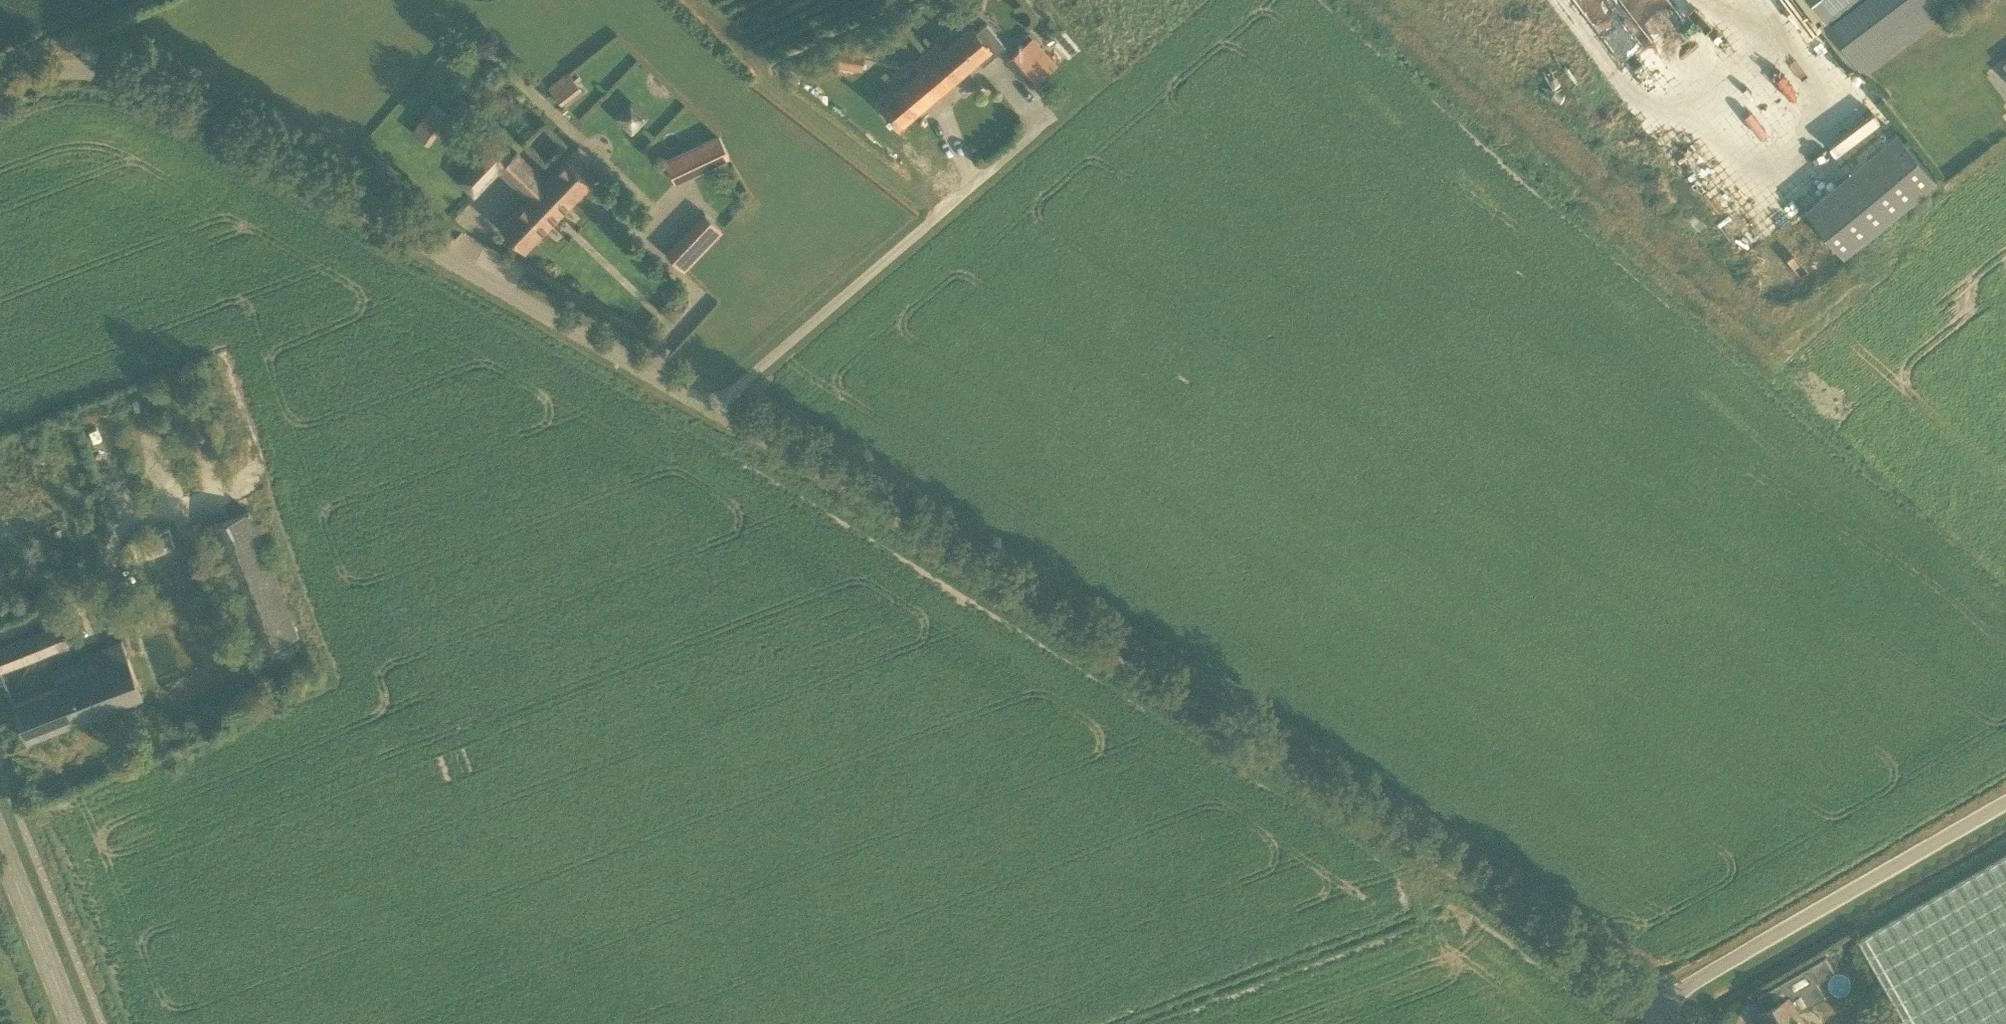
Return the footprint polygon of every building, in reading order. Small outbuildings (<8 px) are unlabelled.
[(1960,0),(1844,0),(1821,18),(1863,73),(1960,0)] [(986,22),(975,31),(972,27),(944,51),(937,42),(925,52),(952,82),(979,60),(983,64),(1006,45),(986,22)] [(1032,85),(1050,69),(1055,63),(1033,38),(1009,58),(1032,85)] [(856,69),(859,53),(840,49),(837,65),(856,69)] [(914,115),(952,82),(925,52),(914,61),(921,69),(894,92),(914,115)] [(562,105),(582,89),(567,72),(548,87),(562,105)] [(614,116),(631,130),(645,112),(628,98),(614,116)] [(429,144),(440,128),(449,116),(432,104),(412,132),(429,144)] [(1935,178),(1897,132),(1804,208),(1843,255),(1935,178)] [(676,183),(729,157),(717,133),(664,159),(676,183)] [(526,250),(592,181),(567,157),(546,179),(516,151),(499,169),(528,198),(501,226),(526,250)] [(685,271),(723,230),(704,211),(665,252),(685,271)] [(205,529),(252,653),(299,636),(252,512),(205,529)] [(19,663),(69,644),(61,624),(0,647),(0,670),(19,663)] [(27,739),(143,694),(142,692),(172,680),(155,636),(55,675),(58,686),(13,703),(27,739)] [(1860,938),(1903,1014),(1885,1023),(2005,1023),(2005,854),(1860,938)] [(1795,1013),(1802,1009),(1793,994),(1817,981),(1835,970),(1827,956),(1784,980),(1792,994),(1766,1009),(1761,1011),(1768,1023),(1801,1023),(1795,1013)]
